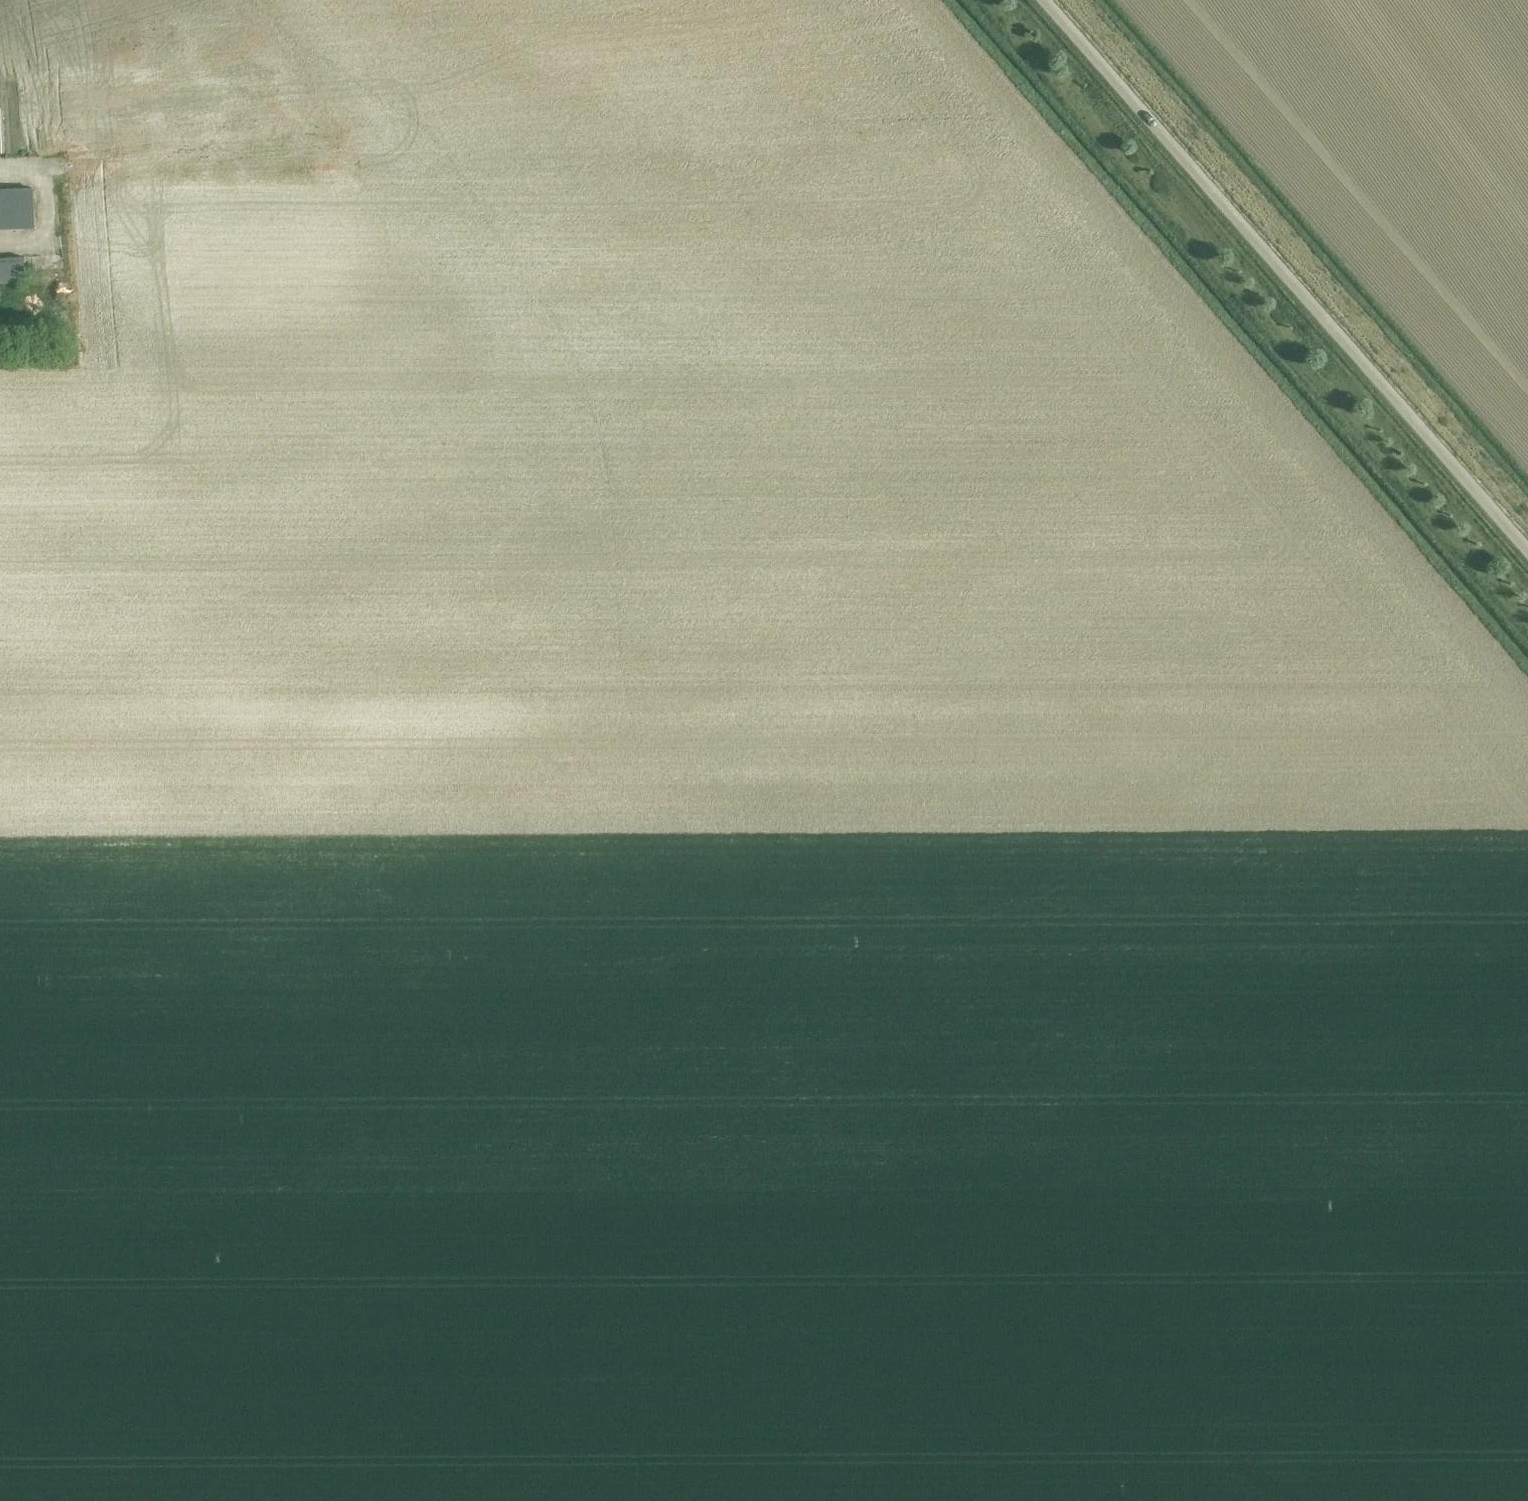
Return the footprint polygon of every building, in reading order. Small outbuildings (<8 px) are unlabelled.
[(35,229),(34,189),(0,190),(0,230),(35,229)] [(11,258),(8,258),(9,286),(25,285),(24,257),(11,258)]
